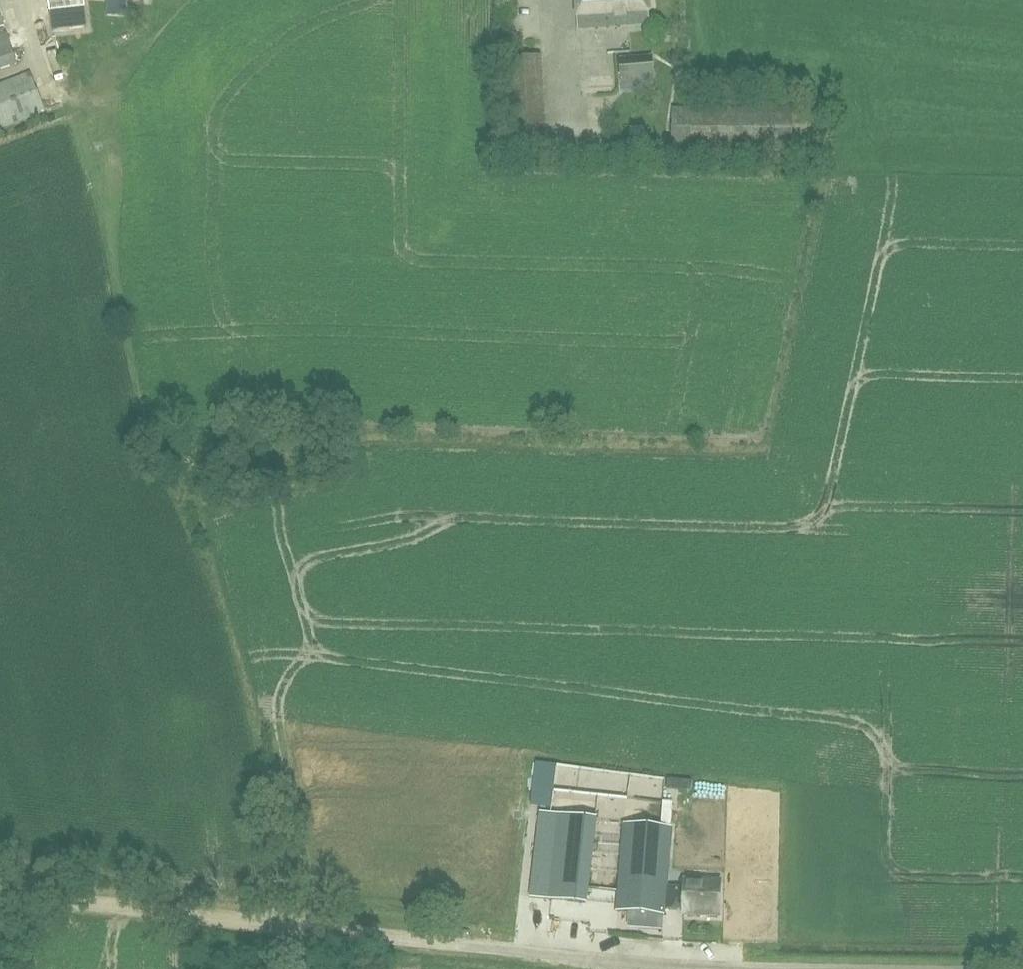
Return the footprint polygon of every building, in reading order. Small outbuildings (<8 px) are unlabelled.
[(84,24),(81,0),(49,0),(51,27),(84,24)] [(650,22),(648,0),(575,0),(578,28),(650,22)] [(17,66),(6,32),(0,34),(0,72),(17,66)] [(507,103),(543,101),(540,54),(504,57),(507,103)] [(620,81),(653,78),(651,54),(618,57),(620,81)] [(44,109),(29,72),(0,83),(0,126),(44,109)] [(791,147),(791,107),(671,107),(671,147),(791,147)] [(536,762),(530,806),(551,809),(557,765),(536,762)] [(667,779),(666,788),(691,790),(691,780),(667,779)] [(586,902),(596,817),(537,810),(525,917),(524,924),(553,927),(554,920),(552,920),(554,899),(586,902)] [(684,885),(666,885),(670,826),(624,822),(617,909),(664,912),(664,907),(683,908),(683,913),(720,914),(720,879),(684,878),(684,885)]
